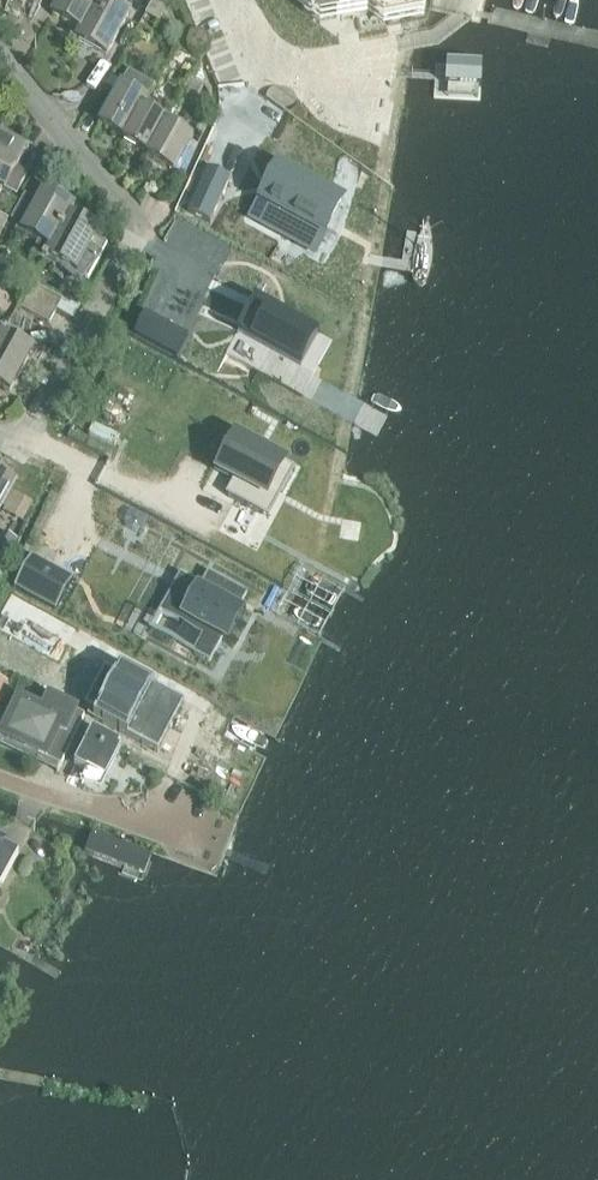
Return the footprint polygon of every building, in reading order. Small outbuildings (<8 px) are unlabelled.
[(78,40),(100,0),(62,0),(53,15),(82,31),(78,40)] [(106,55),(130,13),(113,4),(115,0),(100,0),(78,40),(106,55)] [(154,2),(147,15),(159,22),(171,0),(155,0),(154,2)] [(306,14),(320,24),(336,21),(367,16),(416,7),(417,1),(417,0),(303,0),(306,14)] [(195,45),(192,43),(182,38),(177,46),(190,53),(195,45)] [(446,63),(445,85),(448,85),(479,87),(481,87),(482,65),(446,63)] [(101,124),(126,137),(126,138),(144,105),(143,105),(146,100),(147,101),(156,85),(130,71),(128,75),(101,124)] [(199,96),(205,86),(192,79),(187,89),(199,96)] [(169,120),(171,116),(175,109),(162,101),(159,107),(147,101),(146,100),(143,105),(144,105),(126,138),(126,137),(125,140),(150,154),(151,154),(169,120)] [(149,156),(175,170),(193,137),(180,129),(184,123),(171,116),(169,120),(151,154),(150,154),(149,156)] [(0,132),(0,187),(17,197),(29,175),(18,169),(30,148),(0,132)] [(262,199),(252,217),(315,251),(325,233),(342,201),(279,167),(270,183),(264,195),(262,199)] [(230,178),(208,168),(188,212),(210,222),(230,178)] [(33,255),(44,261),(70,213),(75,205),(45,190),(37,205),(24,198),(12,221),(25,227),(23,232),(40,241),(33,255)] [(59,263),(90,280),(109,244),(97,238),(101,230),(70,213),(44,261),(56,268),(59,263)] [(10,221),(0,215),(0,239),(10,221)] [(32,283),(26,295),(57,313),(64,301),(32,283)] [(50,325),(57,313),(26,295),(19,307),(50,325)] [(237,334),(226,355),(259,373),(271,352),(301,368),(319,335),(255,300),(254,302),(250,310),(237,334)] [(145,311),(133,333),(176,356),(188,334),(145,311)] [(7,330),(0,343),(0,387),(11,393),(34,351),(16,341),(18,336),(7,330)] [(225,458),(218,471),(234,479),(233,482),(225,496),(258,513),(271,487),(282,494),(296,469),(236,437),(225,458)] [(16,482),(0,473),(0,510),(16,482)] [(14,493),(3,512),(23,522),(34,504),(14,493)] [(11,559),(21,537),(3,528),(0,535),(0,554),(11,559)] [(32,555),(14,587),(56,610),(74,578),(32,555)] [(160,614),(151,630),(193,653),(210,662),(221,640),(228,644),(246,610),(240,607),(247,594),(208,574),(202,586),(181,575),(160,614)] [(0,612),(0,634),(41,657),(61,620),(11,593),(0,612)] [(104,666),(94,685),(171,725),(184,700),(120,666),(117,673),(104,666)] [(11,685),(0,680),(0,707),(11,685)] [(94,685),(84,704),(97,711),(94,717),(157,751),(171,725),(94,685)] [(44,711),(26,749),(61,766),(58,773),(59,773),(86,716),(50,699),(44,711)] [(1,738),(26,749),(44,711),(19,700),(12,715),(5,712),(5,713),(11,716),(1,738)] [(122,746),(94,732),(76,767),(89,774),(92,768),(106,776),(122,746)] [(162,844),(92,818),(86,831),(76,856),(154,883),(166,849),(162,844)] [(0,842),(0,890),(20,853),(0,842)]
